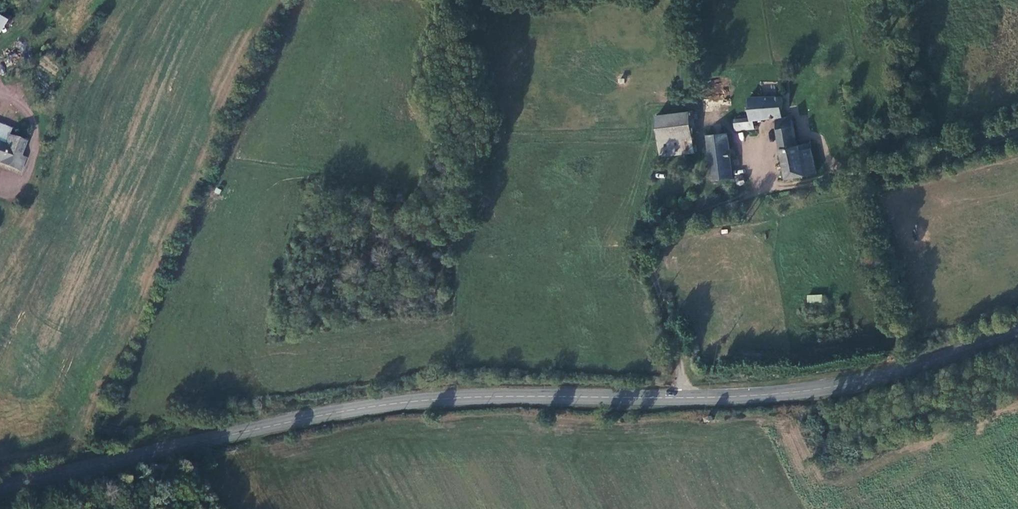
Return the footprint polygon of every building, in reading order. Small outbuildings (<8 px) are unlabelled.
[(750,118),(735,118),(735,128),(754,127),(755,118),(783,115),(783,95),(750,96),(750,118)] [(692,135),(690,111),(657,114),(659,139),(692,135)] [(782,151),(788,177),(817,172),(815,162),(810,141),(797,144),(792,116),(777,119),(782,145),(782,151)] [(22,169),(25,159),(19,157),(24,139),(8,134),(10,126),(0,122),(0,161),(22,169)] [(731,132),(708,134),(713,178),(734,176),(731,132)] [(822,294),(806,294),(806,302),(822,303),(822,294)]
